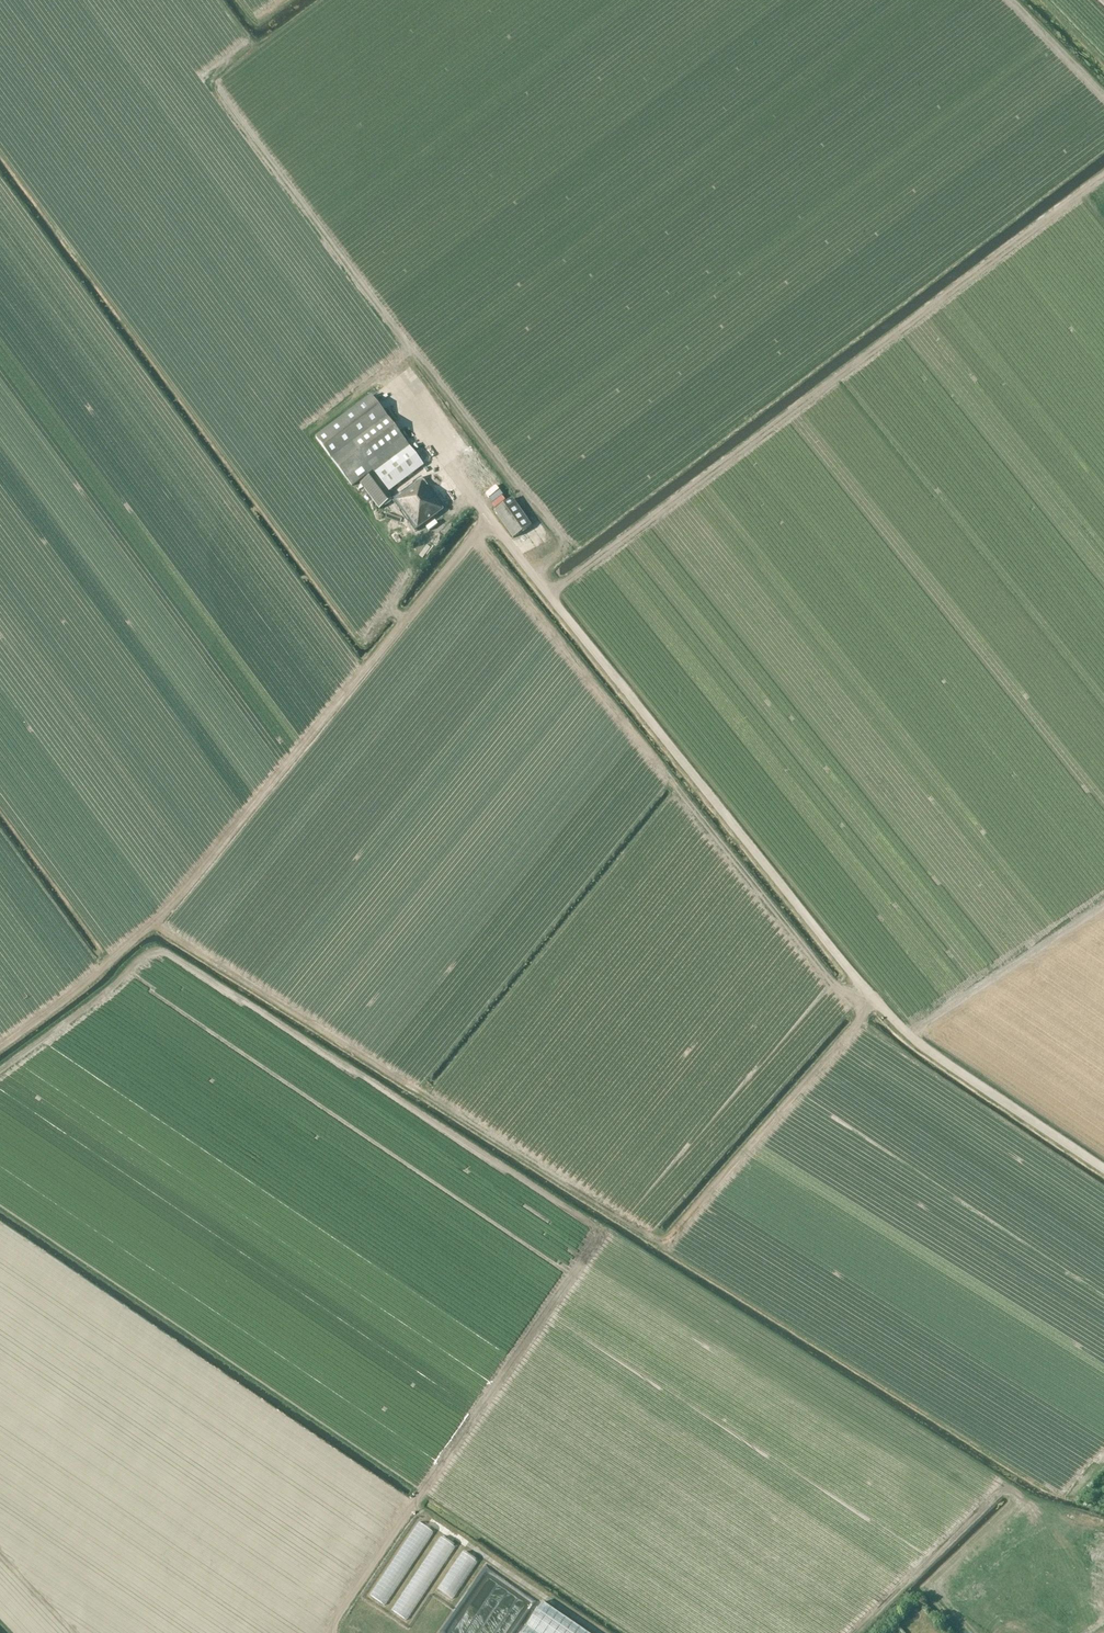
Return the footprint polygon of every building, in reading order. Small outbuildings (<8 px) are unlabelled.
[(351,411),(316,438),(353,487),(368,475),(369,477),(361,484),(380,509),(394,498),(389,492),(424,466),(376,401),(372,395),(351,411)] [(395,499),(393,500),(399,508),(415,531),(444,510),(425,486),(426,486),(420,478),(413,484),(413,485),(395,499)] [(513,539),(532,526),(513,498),(494,512),(513,539)] [(543,1603),(523,1632),(588,1632),(543,1603)]
